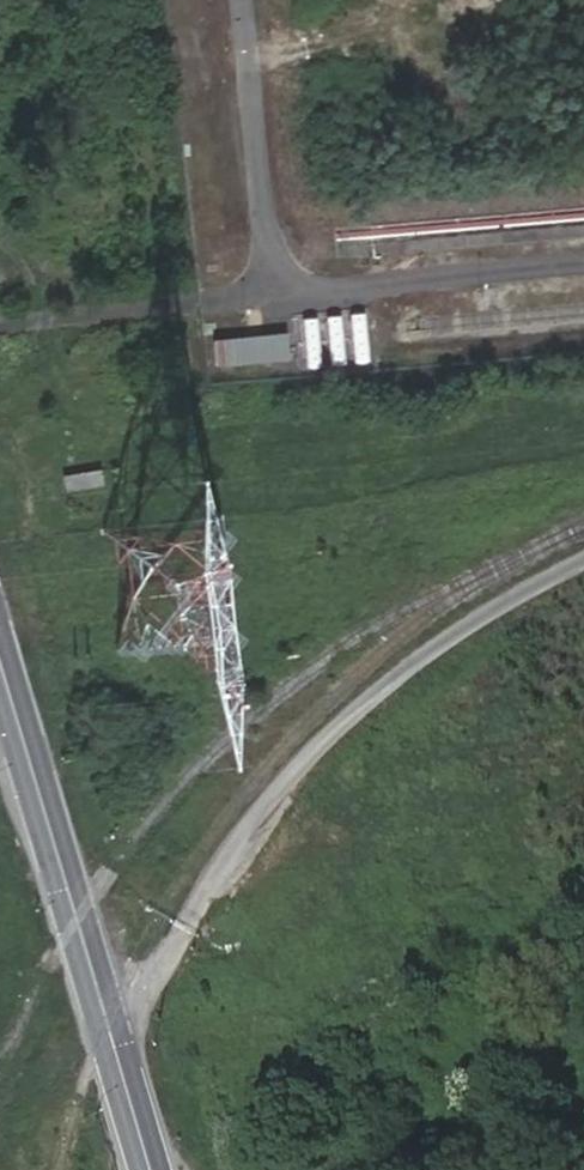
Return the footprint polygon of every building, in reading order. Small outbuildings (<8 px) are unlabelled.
[(231,356),(295,347),(292,322),(228,331),(231,356)] [(111,478),(108,461),(71,468),(74,485),(111,478)]
